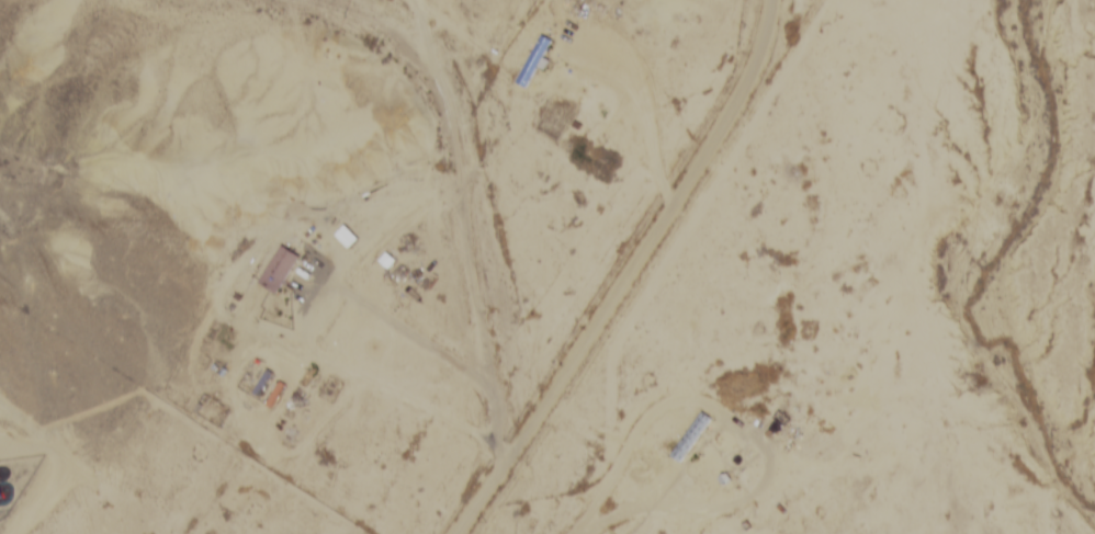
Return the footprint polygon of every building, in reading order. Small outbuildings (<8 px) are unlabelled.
[(544,57),(554,41),(542,34),(513,80),(526,88),(539,67),(544,70),(550,60),(544,57)] [(350,250),(360,239),(345,225),(335,235),(350,250)] [(258,283),(278,295),(300,257),(280,245),(258,283)] [(670,455),(681,464),(714,419),(703,411),(670,455)]
